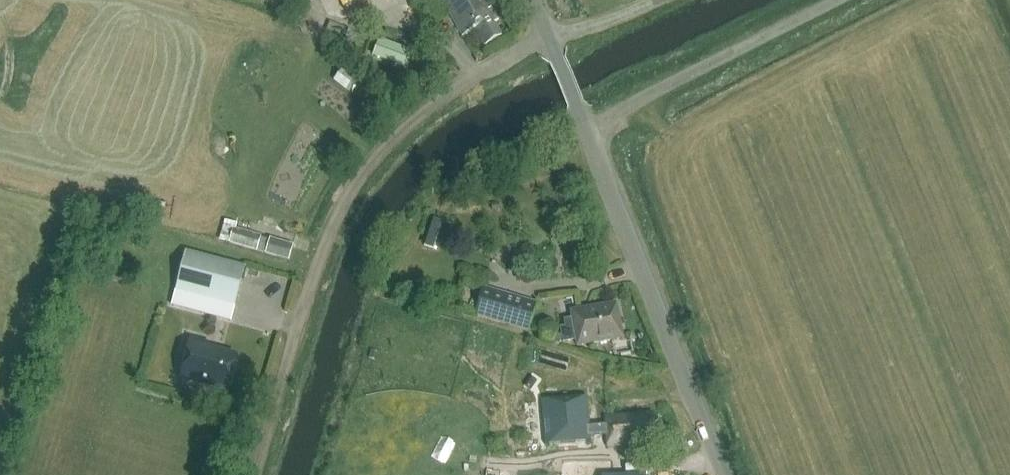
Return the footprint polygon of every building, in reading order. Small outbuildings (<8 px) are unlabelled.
[(502,36),(494,23),(498,21),(486,0),(442,0),(463,36),(475,29),(485,46),(502,36)] [(378,54),(413,66),(418,51),(383,39),(378,54)] [(430,245),(442,248),(449,220),(437,217),(430,245)] [(234,227),(230,242),(256,250),(261,235),(234,227)] [(294,245),(271,238),(266,253),(289,260),(294,245)] [(245,266),(185,250),(175,290),(235,306),(245,266)] [(474,316),(528,330),(535,301),(482,287),(474,316)] [(571,311),(572,318),(564,320),(566,327),(561,328),(562,336),(556,334),(553,343),(558,344),(560,339),(562,340),(563,343),(575,341),(576,345),(588,343),(588,345),(623,339),(616,303),(571,311)] [(552,343),(556,331),(546,328),(542,340),(552,343)] [(208,344),(191,340),(181,377),(226,389),(234,356),(207,348),(208,344)] [(582,362),(583,374),(598,373),(597,362),(582,362)] [(634,442),(655,440),(653,415),(606,418),(605,396),(524,402),(527,444),(607,439),(607,447),(634,445),(634,442)]
